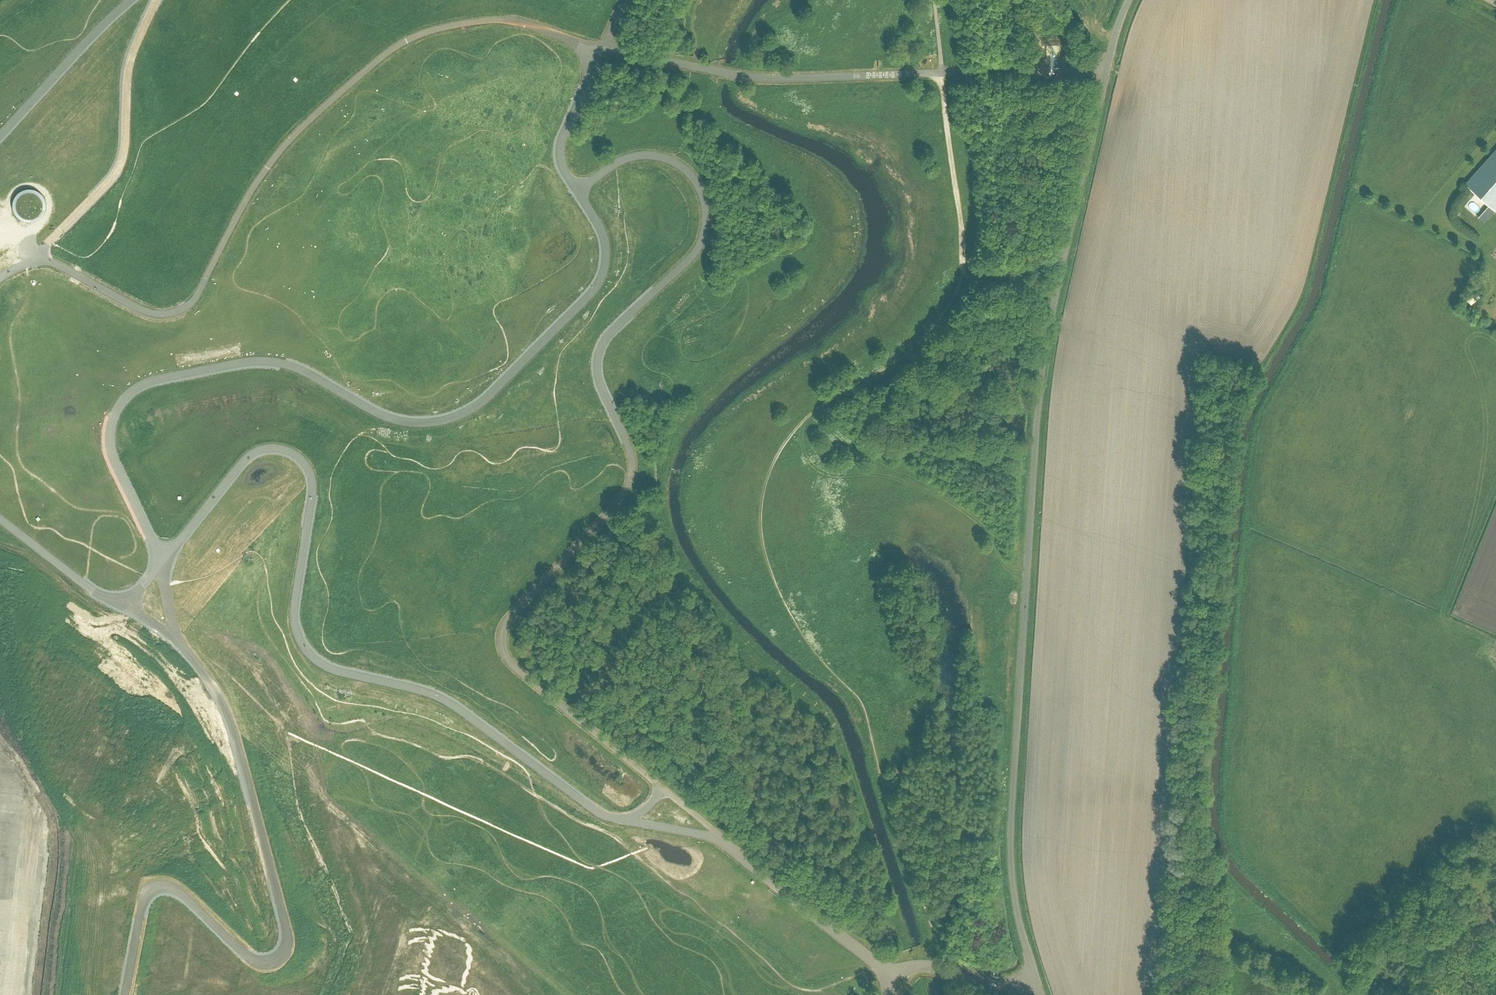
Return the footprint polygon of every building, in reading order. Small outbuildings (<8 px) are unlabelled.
[(256,23),(263,13),(259,9),(251,19),(256,23)] [(1495,209),(1495,147),(1465,183),(1495,210),(1495,209)] [(28,221),(30,221),(31,221),(33,220),(35,220),(36,219),(37,218),(39,217),(40,216),(41,215),(42,214),(43,212),(43,211),(44,209),(44,208),(44,206),(45,205),(44,203),(44,201),(44,200),(43,198),(43,197),(42,196),(41,194),(40,193),(39,192),(37,191),(36,190),(35,190),(33,189),(31,189),(30,188),(28,188),(27,188),(25,189),(24,189),(22,190),(21,190),(19,191),(18,192),(17,193),(16,194),(15,196),(14,197),(13,198),(13,200),(12,201),(12,203),(12,205),(12,206),(12,208),(13,209),(13,211),(14,212),(15,214),(16,215),(17,216),(18,217),(19,218),(21,219),(22,220),(24,220),(25,221),(27,221),(28,221)]
